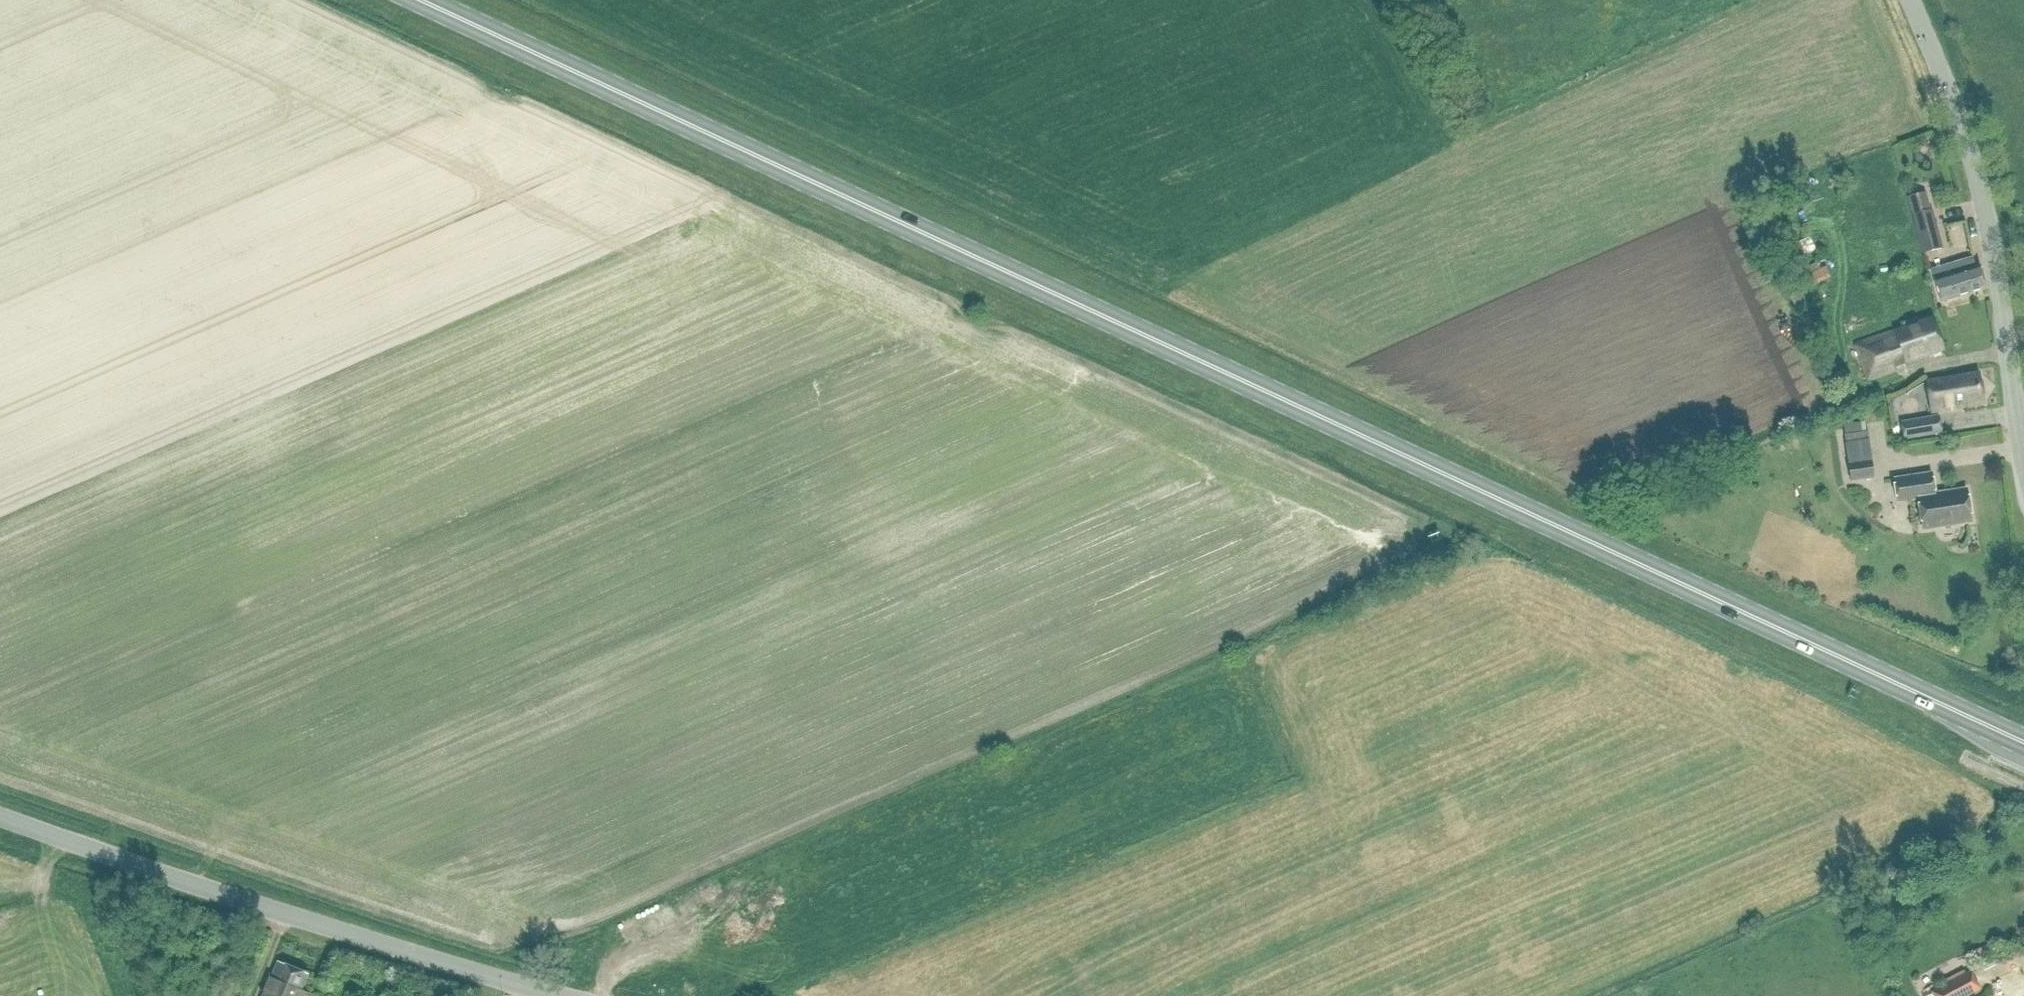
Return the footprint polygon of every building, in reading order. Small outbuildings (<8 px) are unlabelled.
[(1908,196),(1922,252),(1942,247),(1932,209),(1930,209),(1925,191),(1908,196)] [(1932,268),(1941,301),(1985,289),(1979,266),(1974,268),(1971,257),(1932,268)] [(1825,266),(1805,275),(1811,286),(1831,277),(1825,266)] [(1942,349),(1932,318),(1918,322),(1917,318),(1901,324),(1902,327),(1855,343),(1867,381),(1894,370),(1894,365),(1942,349)] [(1978,371),(1926,381),(1932,412),(1984,402),(1978,371)] [(1938,415),(1900,421),(1904,440),(1941,433),(1938,415)] [(1873,478),(1867,431),(1866,431),(1865,421),(1843,424),(1850,481),(1873,478)] [(1931,475),(1894,481),(1897,502),(1918,499),(1922,526),(1938,523),(1939,527),(1971,522),(1966,491),(1934,495),(1931,475)] [(264,995),(310,995),(311,994),(302,990),(308,974),(278,962),(264,995)] [(1929,991),(1932,995),(1967,995),(1980,989),(1970,970),(1929,991)]
